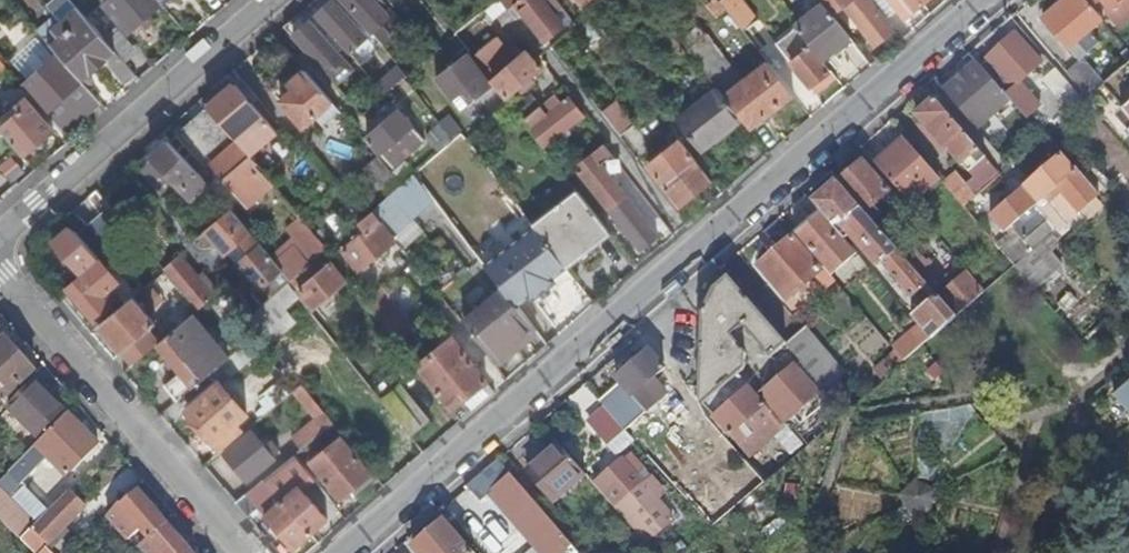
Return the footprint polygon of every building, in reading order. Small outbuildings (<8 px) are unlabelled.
[(161,7),(154,0),(111,0),(105,5),(130,35),(161,7)] [(384,48),(393,40),(381,26),(389,20),(382,12),(388,8),(381,0),(343,0),(384,48)] [(400,0),(381,0),(388,8),(397,19),(408,10),(400,0)] [(408,10),(420,0),(400,0),(408,10)] [(504,0),(501,0),(490,8),(498,18),(511,9),(504,0)] [(516,5),(547,44),(565,30),(556,18),(560,14),(573,29),(577,25),(557,0),(504,0),(511,9),(516,5)] [(718,0),(696,0),(699,17),(676,36),(719,91),(726,99),(745,84),(723,57),(733,48),(712,22),(726,11),(720,3),(718,0)] [(720,3),(726,11),(745,34),(758,24),(739,0),(723,0),(720,3)] [(869,0),(823,0),(835,16),(846,8),(877,47),(895,32),(869,0)] [(907,21),(923,8),(917,0),(889,0),(907,21)] [(1068,74),(1089,99),(1105,85),(1084,61),(1090,56),(1087,53),(1099,43),(1091,34),(1104,23),(1083,0),(1061,0),(1064,4),(1044,22),(1081,63),(1068,74)] [(1117,22),(1128,12),(1128,2),(1127,0),(1098,0),(1117,22)] [(53,17),(62,27),(70,21),(78,28),(86,21),(70,2),(53,17)] [(334,2),(317,17),(359,67),(377,51),(334,2)] [(824,5),(795,28),(798,31),(824,63),(851,39),(824,5)] [(745,34),(726,11),(712,22),(733,48),(747,37),(745,34)] [(300,14),(284,28),(293,38),(294,37),(326,75),(343,60),(339,55),(342,52),(328,36),(325,39),(311,23),(309,24),(300,14)] [(602,39),(586,18),(577,25),(594,46),(602,39)] [(93,28),(126,66),(138,54),(110,21),(102,20),(93,28)] [(126,86),(136,78),(126,66),(93,28),(86,21),(78,28),(70,21),(62,27),(99,69),(110,59),(114,63),(109,67),(126,86)] [(89,77),(99,69),(62,27),(55,34),(62,43),(53,51),(82,83),(86,89),(94,82),(89,77)] [(816,96),(837,79),(824,63),(798,31),(777,46),(816,96)] [(504,37),(473,59),(484,74),(486,77),(517,50),(504,37)] [(1016,37),(982,69),(1010,101),(1027,120),(1040,108),(1020,85),(1043,64),(1016,37)] [(48,45),(44,40),(40,44),(44,48),(48,45)] [(518,49),(517,50),(486,77),(492,84),(493,82),(524,55),(518,49)] [(524,55),(493,82),(507,99),(520,88),(523,92),(534,83),(530,79),(541,70),(526,54),(524,55)] [(486,77),(484,74),(483,75),(468,57),(436,82),(462,114),(481,99),(496,119),(510,108),(492,84),(486,77)] [(63,135),(99,103),(86,89),(82,83),(79,86),(55,59),(26,85),(49,112),(45,114),(63,135)] [(352,71),(343,60),(326,75),(335,85),(352,71)] [(982,69),(978,64),(945,93),(977,130),(1010,101),(982,69)] [(795,97),(769,65),(745,84),(726,99),(743,122),(751,132),(795,97)] [(408,77),(399,66),(375,86),(384,97),(408,77)] [(1085,104),(1056,71),(1044,81),(1072,114),(1085,104)] [(335,105),(308,73),(292,87),(296,92),(284,103),(307,130),(335,105)] [(237,87),(209,111),(238,145),(244,152),(246,151),(252,158),(278,136),(237,87)] [(540,109),(523,124),(530,133),(532,132),(545,149),(558,139),(561,143),(571,136),(567,131),(584,118),(570,101),(549,118),(545,114),(569,93),(565,88),(540,109)] [(743,122),(726,99),(719,91),(678,123),(702,154),(743,122)] [(529,96),(512,109),(523,124),(540,109),(529,96)] [(1,132),(25,159),(54,132),(25,100),(17,107),(21,112),(0,131),(1,132)] [(987,159),(969,138),(966,140),(933,103),(917,117),(949,155),(952,153),(974,178),(982,171),(978,166),(987,159)] [(600,115),(619,138),(632,128),(613,104),(600,115)] [(209,111),(208,110),(179,135),(209,170),(213,166),(238,145),(209,111)] [(425,142),(398,112),(367,139),(395,170),(425,142)] [(439,154),(453,141),(439,125),(425,138),(439,154)] [(680,208),(713,182),(682,141),(648,168),(680,208)] [(939,181),(904,141),(875,166),(910,207),(939,181)] [(208,187),(170,144),(141,170),(160,193),(169,185),(166,180),(170,176),(192,202),(204,191),(208,187)] [(275,187),(244,152),(238,145),(213,166),(241,198),(242,197),(251,208),(275,187)] [(610,176),(621,167),(604,146),(576,168),(610,212),(627,198),(610,176)] [(1061,158),(1022,192),(1036,208),(1058,190),(1078,213),(1099,195),(1078,172),(1076,174),(1061,158)] [(360,172),(379,188),(390,175),(371,159),(360,172)] [(863,165),(839,185),(871,221),(875,217),(870,211),(889,195),(863,165)] [(1001,175),(994,167),(969,188),(957,175),(944,186),(964,209),(1001,175)] [(112,210),(129,231),(160,204),(135,175),(104,202),(112,210)] [(820,202),(815,206),(821,213),(845,241),(852,239),(878,269),(882,266),(912,299),(916,295),(919,299),(924,295),(920,291),(926,286),(916,274),(894,248),(887,240),(871,221),(839,185),(831,176),(812,193),(820,202)] [(375,211),(394,236),(434,202),(413,177),(404,185),(375,211)] [(208,187),(204,191),(225,216),(230,212),(208,187)] [(1036,208),(1048,223),(1056,232),(1078,213),(1058,190),(1036,208)] [(1036,208),(1022,192),(991,219),(1005,235),(1006,233),(1010,237),(1015,233),(1024,243),(1048,223),(1036,208)] [(568,269),(611,235),(578,193),(535,227),(568,269)] [(641,252),(658,238),(627,198),(610,212),(641,252)] [(129,231),(112,210),(81,237),(102,261),(68,290),(101,328),(118,314),(104,298),(121,283),(109,270),(141,243),(129,231)] [(265,289),(285,272),(277,263),(273,259),(247,228),(240,234),(233,226),(240,220),(232,210),(230,212),(225,216),(199,238),(195,233),(194,235),(194,238),(195,240),(196,243),(197,245),(200,247),(202,249),(205,250),(207,250),(212,249),(213,248),(215,247),(219,244),(260,293),(265,289)] [(821,213),(795,235),(825,269),(825,270),(852,249),(845,241),(821,213)] [(361,270),(398,242),(375,214),(361,225),(369,234),(360,241),(357,237),(349,244),(352,248),(346,252),(361,270)] [(293,282),(327,253),(329,251),(302,219),(289,231),(296,239),(304,248),(300,251),(296,247),(277,263),(285,272),(293,282)] [(506,293),(516,307),(530,297),(533,301),(553,284),(547,277),(563,265),(534,229),(485,268),(506,293)] [(99,261),(72,230),(56,244),(82,275),(99,261)] [(902,241),(903,239),(897,231),(887,240),(894,248),(902,241)] [(304,248),(296,239),(273,259),(277,263),(296,247),(300,251),(304,248)] [(825,270),(825,269),(821,273),(792,239),(759,267),(788,301),(816,277),(827,289),(835,281),(831,277),(825,270)] [(999,250),(1016,268),(1027,257),(1012,239),(999,250)] [(925,267),(902,241),(894,248),(916,274),(925,267)] [(1027,257),(1016,268),(1035,290),(1062,267),(1042,244),(1027,257)] [(852,249),(825,270),(831,277),(857,255),(852,249)] [(182,259),(166,272),(200,312),(225,291),(219,284),(215,287),(205,275),(199,279),(182,259)] [(161,276),(166,272),(156,261),(151,265),(161,276)] [(317,307),(348,282),(334,265),(326,271),(322,266),(317,270),(321,275),(303,291),(317,307)] [(537,306),(573,278),(563,265),(547,277),(553,284),(533,301),(537,306)] [(274,297),(293,282),(285,272),(265,289),(273,299),(274,297)] [(941,295),(959,316),(967,310),(983,296),(965,275),(941,295)] [(357,292),(418,369),(419,368),(454,411),(489,382),(454,339),(425,362),(408,341),(419,333),(375,278),(357,292)] [(786,347),(728,279),(714,290),(702,315),(699,402),(747,458),(772,436),(785,451),(788,449),(792,454),(800,449),(782,428),(819,397),(794,368),(758,399),(738,376),(745,371),(746,353),(732,338),(744,328),(771,359),(772,358),(786,347)] [(497,361),(535,331),(516,307),(506,293),(468,325),(497,361)] [(261,334),(271,345),(296,324),(274,297),(273,299),(250,319),(261,334)] [(920,327),(931,340),(955,319),(937,299),(913,320),(920,327)] [(135,366),(159,346),(148,333),(157,325),(135,300),(118,314),(101,328),(135,366)] [(168,388),(181,402),(230,360),(193,317),(159,346),(183,374),(168,388)] [(897,353),(905,363),(920,350),(931,340),(920,327),(894,349),(897,353)] [(240,371),(271,345),(261,334),(230,360),(240,371)] [(809,334),(789,350),(793,355),(810,375),(824,391),(844,374),(809,334)] [(0,347),(0,396),(5,400),(37,373),(8,340),(0,347)] [(789,350),(786,347),(772,358),(780,367),(793,355),(789,350)] [(619,384),(598,402),(612,418),(615,421),(624,433),(657,405),(647,394),(652,390),(648,385),(664,371),(648,353),(616,381),(619,384)] [(876,371),(885,383),(903,366),(905,363),(897,353),(876,371)] [(825,392),(838,407),(850,396),(837,382),(825,392)] [(39,438),(65,412),(36,383),(10,411),(39,438)] [(239,425),(250,415),(223,385),(191,413),(222,448),(244,430),(239,425)] [(1114,397),(1128,415),(1128,385),(1114,397)] [(384,403),(411,436),(429,421),(403,389),(384,403)] [(598,402),(595,398),(592,398),(580,408),(580,413),(599,435),(615,421),(612,418),(598,402)] [(303,451),(335,425),(325,413),(294,440),(303,451)] [(32,529),(35,526),(10,500),(50,459),(68,476),(98,445),(68,415),(0,485),(0,520),(22,541),(32,529)] [(277,459),(253,433),(226,456),(246,478),(250,474),(254,479),(277,459)] [(343,503),(372,477),(341,441),(311,466),(343,503)] [(586,477),(560,447),(530,474),(555,504),(586,477)] [(303,492),(315,482),(296,457),(265,483),(312,536),(328,522),(303,492)] [(500,462),(476,483),(487,496),(492,496),(542,552),(567,552),(574,547),(500,462)] [(56,473),(33,494),(42,503),(65,482),(56,473)] [(936,491),(916,480),(899,496),(909,516),(932,511),(936,491)] [(238,505),(250,519),(259,511),(295,551),(312,536),(265,483),(238,505)] [(619,515),(642,542),(647,537),(651,540),(673,519),(643,486),(622,507),(625,510),(619,515)] [(140,494),(136,489),(121,505),(123,508),(140,494)] [(123,508),(121,505),(108,517),(130,542),(142,530),(149,538),(164,522),(140,494),(123,508)] [(71,495),(36,532),(32,529),(22,541),(35,552),(46,542),(51,547),(86,510),(71,495)] [(164,522),(149,538),(154,544),(143,552),(190,552),(164,522)] [(448,522),(416,550),(418,552),(475,552),(448,522)]
